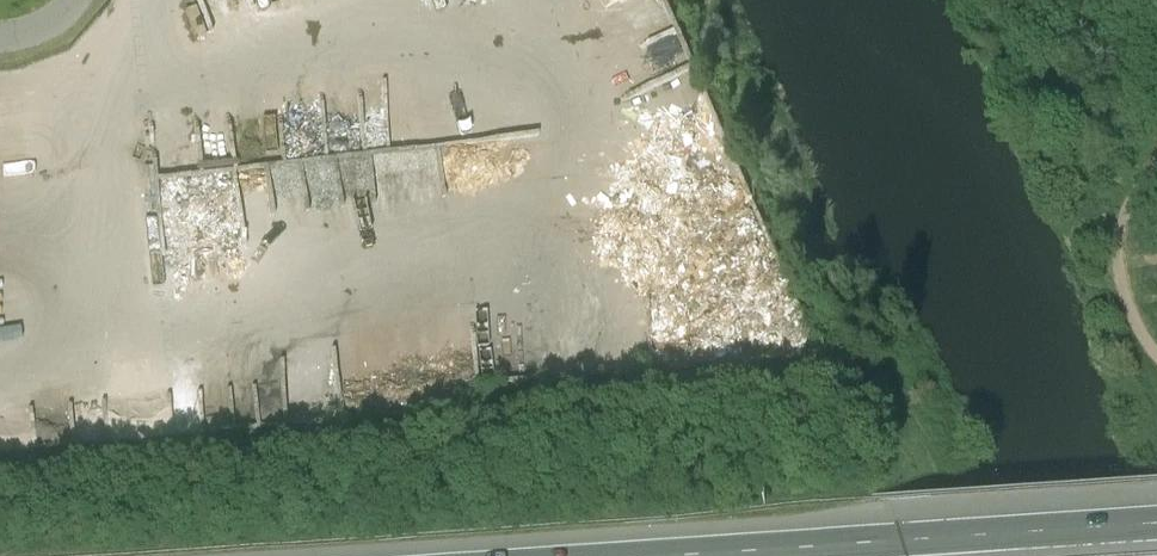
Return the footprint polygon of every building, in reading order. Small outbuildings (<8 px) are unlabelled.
[(199,172),(157,174),(160,257),(242,253),(241,232),(202,233),(199,172)]
